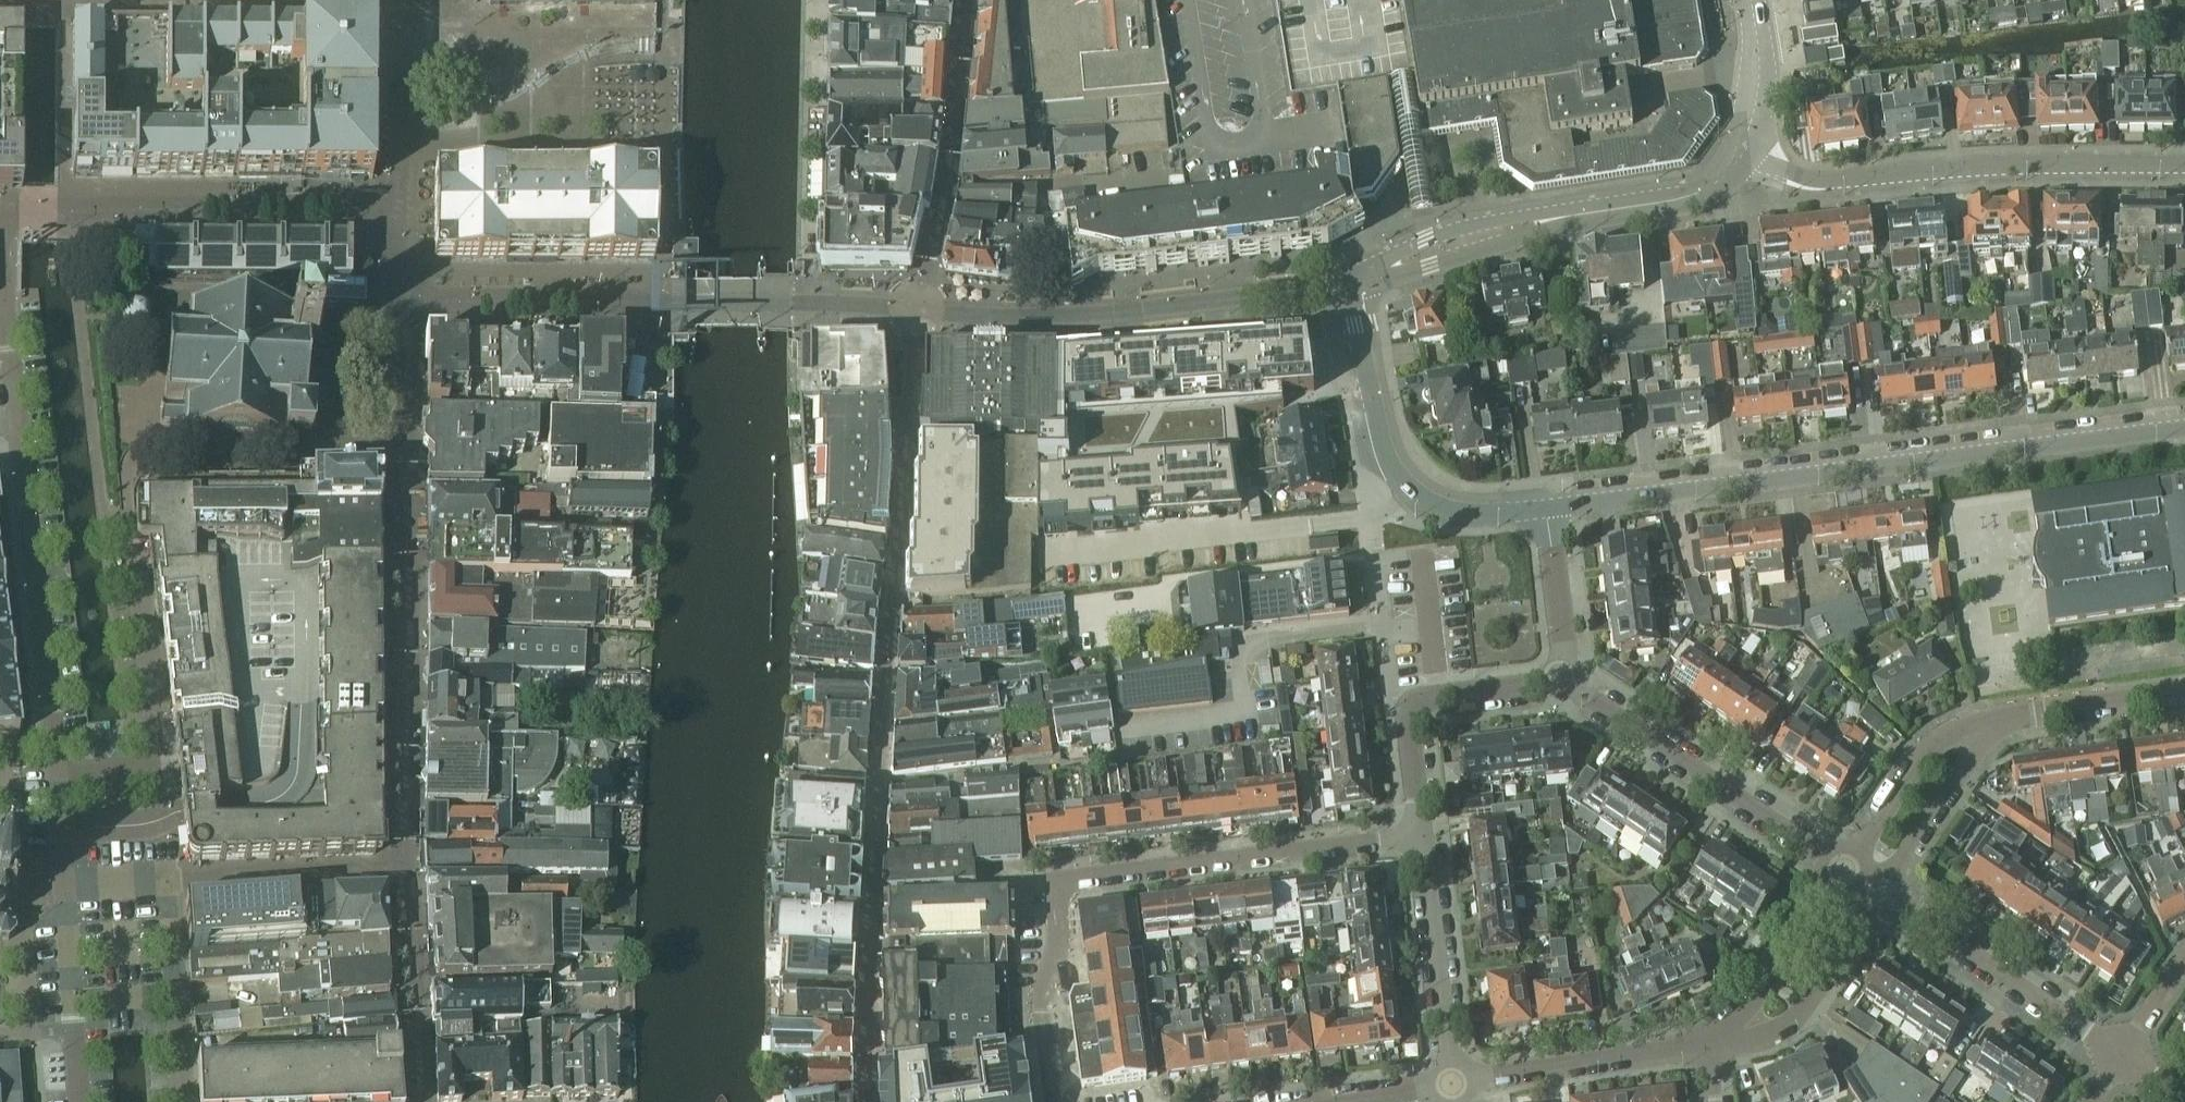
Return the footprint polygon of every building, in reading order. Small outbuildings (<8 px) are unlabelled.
[(488,16),(656,22),(656,0),(489,0),(488,16)] [(901,29),(951,35),(952,35),(954,0),(831,0),(831,7),(831,24),(831,29),(833,29),(882,29),(899,29),(901,29)] [(977,52),(1160,34),(1154,0),(981,0),(980,17),(979,17),(977,52)] [(1279,16),(1279,20),(1292,100),(1339,92),(1351,168),(1356,201),(1357,200),(1370,198),(1372,198),(1399,160),(1394,131),(1395,131),(1395,130),(1409,128),(1423,125),(1424,126),(1434,132),(1499,122),(1507,168),(1532,187),(1534,188),(1681,165),(1712,123),(1709,106),(1704,102),(1706,99),(1701,95),(1696,96),(1668,100),(1670,114),(1650,141),(1584,152),(1585,154),(1574,155),(1570,135),(1583,133),(1583,134),(1586,134),(1586,133),(1598,131),(1599,132),(1602,131),(1602,130),(1614,128),(1614,129),(1617,129),(1617,128),(1629,126),(1629,127),(1633,126),(1633,125),(1634,125),(1633,122),(1632,122),(1629,102),(1630,102),(1629,99),(1628,99),(1625,79),(1637,77),(1638,78),(1641,77),(1641,76),(1642,76),(1693,68),(1697,67),(1700,62),(1696,60),(1700,55),(1691,0),(1276,0),(1279,16)] [(1803,13),(1806,31),(1806,33),(1835,29),(1830,0),(1801,0),(1803,13)] [(2051,6),(2041,8),(2043,19),(2053,17),(2051,6)] [(372,179),(373,23),(73,25),(72,178),(372,179)] [(831,29),(831,40),(831,49),(831,79),(905,77),(907,31),(899,30),(899,29),(882,29),(833,29),(831,29)] [(1830,43),(1838,42),(1836,29),(1835,29),(1828,30),(1830,43)] [(1828,30),(1819,31),(1821,44),(1830,43),(1828,30)] [(907,31),(905,77),(905,112),(907,113),(945,114),(948,83),(949,63),(951,35),(914,32),(914,31),(907,31)] [(1819,31),(1810,33),(1812,46),(1821,44),(1819,31)] [(22,33),(0,33),(0,189),(22,189),(22,33)] [(1804,47),(1812,46),(1810,33),(1802,34),(1804,47)] [(972,83),(968,119),(1164,100),(1170,100),(1160,34),(977,52),(975,52),(974,83),(972,83)] [(2118,46),(2102,46),(2102,60),(2103,72),(2104,72),(2119,72),(2118,46)] [(1805,53),(1803,53),(1803,55),(1804,55),(1806,70),(1806,71),(1808,71),(1808,70),(1827,67),(1824,50),(1805,53)] [(1843,50),(1834,52),(1836,65),(1845,64),(1843,50)] [(1825,53),(1827,66),(1836,65),(1834,52),(1825,53)] [(2102,60),(2094,60),(2094,78),(2104,78),(2104,72),(2103,72),(2102,60)] [(2174,61),(2174,74),(2183,74),(2183,60),(2174,61)] [(1953,68),(1943,69),(1945,87),(1956,85),(1953,68)] [(1943,69),(1932,71),(1934,88),(1945,87),(1943,69)] [(905,77),(831,79),(831,112),(871,112),(905,112),(905,77)] [(1880,79),(1868,80),(1871,100),(1879,99),(1883,98),(1880,79)] [(1852,98),(1835,101),(1836,112),(1841,148),(1845,147),(1847,148),(1853,148),(1855,146),(1871,143),(1871,142),(1869,142),(1869,140),(1863,101),(1871,100),(1868,80),(1859,81),(1860,85),(1850,87),(1852,98)] [(2142,129),(2145,129),(2145,81),(2129,81),(2129,80),(2115,80),(2115,94),(2117,94),(2117,129),(2129,129),(2132,131),(2139,131),(2142,129)] [(2145,81),(2145,129),(2148,129),(2151,131),(2159,131),(2163,129),(2174,129),(2174,93),(2176,93),(2177,80),(2164,80),(2164,81),(2145,81)] [(2083,82),(2066,83),(2067,131),(2071,130),(2072,132),(2080,131),(2082,130),(2095,130),(2095,94),(2097,94),(2096,81),(2083,81),(2083,82)] [(2014,82),(1984,84),(1988,133),(1993,132),(1995,133),(2001,133),(2002,132),(2010,131),(2010,127),(2015,126),(2016,131),(2017,131),(2016,123),(2016,111),(2025,110),(2024,93),(2014,93),(2014,83),(2014,82)] [(2038,93),(2024,93),(2025,110),(2038,110),(2039,122),(2039,132),(2052,131),(2053,132),(2062,132),(2064,131),(2067,131),(2066,83),(2049,83),(2048,82),(2037,82),(2038,93)] [(1790,96),(1789,97),(1789,98),(1793,100),(1794,108),(1807,106),(1811,132),(1813,150),(1812,150),(1812,152),(1827,150),(1828,151),(1835,150),(1836,148),(1841,148),(1836,112),(1835,101),(1808,105),(1806,89),(1800,84),(1799,83),(1790,96)] [(1988,133),(1984,84),(1969,85),(1957,86),(1960,135),(1962,135),(1961,130),(1967,130),(1967,134),(1974,134),(1976,135),(1983,134),(1984,133),(1988,133)] [(1938,95),(1909,98),(1914,140),(1916,139),(1919,141),(1926,139),(1928,138),(1943,136),(1938,95)] [(1912,140),(1914,140),(1909,98),(1907,99),(1907,100),(1894,101),(1894,100),(1881,102),(1885,133),(1887,144),(1900,142),(1903,143),(1910,142),(1912,140)] [(968,119),(966,146),(1035,140),(1040,139),(1039,131),(1107,125),(1110,155),(1168,149),(1164,100),(968,119)] [(829,140),(829,158),(847,158),(847,164),(853,164),(853,158),(872,158),(872,146),(870,146),(870,142),(883,142),(883,138),(907,138),(907,137),(907,113),(905,112),(871,112),(831,112),(831,113),(830,129),(829,140)] [(945,114),(907,113),(907,137),(942,136),(945,114)] [(1105,135),(1055,138),(1057,176),(1073,175),(1073,162),(1107,159),(1106,150),(1109,150),(1108,143),(1106,143),(1105,135)] [(883,142),(870,142),(870,146),(872,146),(872,158),(874,161),(874,162),(938,160),(942,136),(907,137),(907,138),(883,138),(883,142)] [(966,146),(964,164),(1037,158),(1035,140),(966,146)] [(1037,158),(964,164),(962,183),(1051,177),(1050,157),(1037,158)] [(874,162),(866,163),(865,168),(858,168),(858,184),(876,185),(876,215),(896,216),(897,213),(930,212),(938,160),(874,162)] [(828,202),(827,213),(876,215),(876,185),(858,184),(858,168),(865,168),(866,163),(858,164),(853,164),(847,164),(828,164),(828,165),(827,201),(827,202),(828,202)] [(433,264),(653,265),(654,175),(433,174),(433,264)] [(1065,216),(1072,276),(1073,294),(1084,289),(1084,287),(1099,279),(1101,278),(1146,273),(1146,275),(1157,273),(1157,272),(1198,267),(1198,268),(1208,267),(1208,265),(1220,264),(1220,266),(1230,265),(1229,263),(1271,258),(1271,260),(1282,258),(1281,256),(1329,251),(1347,241),(1364,232),(1355,216),(1350,177),(1310,182),(1192,196),(1085,209),(1066,212),(1064,212),(1065,216)] [(960,191),(957,211),(1036,218),(1037,189),(961,191),(960,191)] [(1064,195),(1066,212),(1085,209),(1083,193),(1064,195)] [(1054,218),(1065,216),(1064,212),(1066,212),(1064,195),(1050,196),(1051,207),(1054,213),(1054,218)] [(2074,203),(2072,203),(2072,247),(2088,247),(2088,251),(2099,251),(2098,203),(2087,203),(2085,200),(2076,200),(2074,203)] [(2006,207),(1999,207),(2001,253),(2031,250),(2028,203),(2025,203),(2023,201),(2012,201),(2011,204),(2007,204),(2006,205),(2006,206),(2006,207)] [(2057,203),(2046,203),(2046,251),(2057,251),(2072,251),(2072,247),(2072,203),(2070,203),(2069,201),(2059,201),(2057,203)] [(2138,271),(2150,271),(2150,203),(2138,203),(2135,202),(2128,202),(2125,203),(2120,203),(2120,221),(2116,221),(2116,239),(2138,239),(2138,271)] [(2150,203),(2150,271),(2164,271),(2164,250),(2183,250),(2183,239),(2184,239),(2184,221),(2181,221),(2182,203),(2177,203),(2174,202),(2167,202),(2164,203),(2150,203)] [(1972,227),(1966,227),(1968,246),(1974,246),(1974,251),(1989,250),(1991,263),(1995,263),(1996,277),(2003,277),(2002,263),(2001,253),(1999,207),(1992,207),(1991,206),(1990,205),(1986,206),(1985,203),(1974,204),(1973,206),(1970,206),(1972,227)] [(1915,211),(1920,252),(1934,251),(1934,258),(1948,257),(1944,208),(1930,209),(1926,209),(1920,209),(1917,211),(1915,211)] [(1901,212),(1887,213),(1892,268),(1921,265),(1920,252),(1915,211),(1914,211),(1910,210),(1904,211),(1901,212)] [(957,211),(954,227),(1017,234),(1018,223),(1036,225),(1036,218),(957,211)] [(828,215),(828,226),(851,226),(851,267),(909,267),(928,215),(930,215),(930,212),(897,213),(896,216),(876,215),(827,213),(827,214),(828,215)] [(1051,272),(1072,276),(1065,216),(1054,218),(1044,219),(1045,225),(1044,225),(1046,242),(1050,241),(1052,259),(1047,259),(1048,272),(1051,272)] [(1849,267),(1850,284),(1851,291),(1861,290),(1858,266),(1860,266),(1859,253),(1874,251),(1870,216),(1843,219),(1849,267)] [(1821,257),(1823,257),(1824,270),(1849,267),(1843,219),(1817,222),(1821,257)] [(1013,261),(1047,259),(1052,259),(1050,241),(1046,242),(1044,225),(1036,226),(1036,225),(1018,223),(1017,234),(954,227),(953,229),(948,254),(997,260),(1013,261)] [(1813,223),(1785,226),(1790,267),(1792,267),(1794,290),(1802,289),(1799,260),(1817,258),(1813,223)] [(851,226),(828,226),(828,227),(827,227),(826,267),(851,267),(851,226)] [(1790,267),(1785,226),(1760,229),(1762,247),(1757,248),(1761,277),(1782,275),(1784,291),(1794,290),(1792,267),(1790,267)] [(1701,240),(1697,240),(1703,288),(1704,304),(1705,303),(1705,300),(1734,297),(1737,322),(1748,321),(1749,334),(1757,333),(1751,267),(1749,267),(1747,252),(1746,252),(1747,255),(1724,258),(1723,254),(1722,241),(1718,241),(1717,234),(1701,236),(1701,240)] [(137,287),(137,288),(299,292),(298,314),(363,317),(363,293),(346,292),(346,282),(350,282),(351,238),(350,238),(350,240),(152,239),(152,237),(133,237),(133,281),(144,281),(144,287),(137,287)] [(1674,272),(1660,274),(1663,305),(1703,300),(1703,304),(1704,304),(1703,288),(1697,240),(1695,241),(1692,240),(1686,240),(1683,242),(1671,243),(1674,272)] [(1640,244),(1605,248),(1609,294),(1645,290),(1640,244)] [(1964,246),(1957,246),(1959,270),(1970,269),(1968,255),(1965,255),(1964,246)] [(1609,294),(1605,248),(1605,247),(1584,249),(1585,254),(1575,255),(1581,314),(1611,311),(1609,294)] [(695,248),(672,248),(672,262),(681,262),(681,266),(695,266),(695,248)] [(1000,284),(1010,285),(1013,261),(997,260),(948,254),(948,255),(947,255),(944,271),(950,279),(1000,285),(1000,284)] [(1032,274),(1048,272),(1047,259),(1013,261),(1010,285),(1018,286),(1032,274)] [(2094,264),(2094,298),(2107,298),(2108,264),(2094,264)] [(1958,265),(1943,267),(1947,303),(1962,301),(1958,265)] [(1479,304),(1482,323),(1487,322),(1487,323),(1507,319),(1509,329),(1528,326),(1527,316),(1547,312),(1543,294),(1551,293),(1548,279),(1541,280),(1540,275),(1519,279),(1518,274),(1502,276),(1503,282),(1482,286),(1485,303),(1479,304)] [(2053,276),(2040,277),(2042,306),(2055,305),(2053,276)] [(2040,277),(2028,278),(2029,307),(2042,306),(2040,277)] [(1564,287),(1565,297),(1576,297),(1575,286),(1564,287)] [(2158,294),(2144,295),(2148,330),(2162,329),(2158,294)] [(2148,330),(2144,295),(2130,297),(2134,332),(2148,330)] [(1409,343),(1409,338),(1418,337),(1420,347),(1446,343),(1448,359),(1459,357),(1458,342),(1456,328),(1446,329),(1443,302),(1431,304),(1427,301),(1418,302),(1416,306),(1414,306),(1415,318),(1406,319),(1405,314),(1404,314),(1407,324),(1408,333),(1409,343)] [(2072,304),(2074,319),(2076,336),(2087,335),(2083,302),(2072,304)] [(128,330),(132,331),(141,331),(141,332),(145,330),(148,327),(148,313),(146,309),(142,307),(141,307),(133,307),(128,308),(125,310),(123,312),(123,314),(122,323),(122,324),(124,328),(128,330)] [(322,409),(323,390),(325,390),(326,369),(325,368),(326,350),(327,349),(326,349),(326,348),(325,348),(325,349),(316,348),(316,347),(317,347),(317,344),(316,343),(317,327),(318,327),(318,323),(317,323),(317,322),(316,322),(316,321),(313,321),(313,322),(296,321),(296,320),(292,320),(292,321),(291,321),(292,314),(273,313),(273,310),(271,310),(271,312),(210,309),(210,307),(208,307),(208,309),(189,308),(188,318),(165,317),(164,339),(167,339),(164,403),(161,403),(160,425),(182,427),(182,431),(182,436),(201,437),(201,440),(203,440),(203,437),(264,441),(264,443),(266,443),(266,441),(285,442),(285,435),(286,435),(286,436),(290,436),(290,435),(307,436),(307,437),(310,437),(310,436),(311,436),(312,435),(313,431),(312,431),(313,415),(314,415),(314,411),(313,411),(313,410),(321,410),(321,411),(322,411),(322,410),(323,410),(323,409),(322,409)] [(1898,308),(1890,309),(1892,323),(1900,322),(1898,308)] [(2016,310),(2002,312),(2006,348),(2022,346),(2018,320),(2017,320),(2016,310)] [(2006,348),(2002,312),(1988,314),(1993,350),(2006,348)] [(1840,316),(1826,318),(1828,333),(1842,332),(1840,316)] [(2076,336),(2074,319),(2064,320),(2066,338),(2076,336)] [(1793,320),(1778,321),(1780,336),(1795,334),(1793,320)] [(1937,320),(1925,322),(1927,337),(1939,336),(1937,320)] [(1927,337),(1925,322),(1914,323),(1916,339),(1927,337)] [(1869,328),(1855,330),(1859,366),(1873,364),(1869,328)] [(1613,334),(1615,359),(1626,357),(1668,352),(1666,329),(1613,334)] [(1859,366),(1855,330),(1842,332),(1847,367),(1859,366)] [(2117,344),(2107,345),(2111,380),(2137,376),(2135,361),(2137,361),(2135,341),(2133,342),(2131,332),(2115,334),(2117,344)] [(2092,347),(2079,349),(2083,383),(2111,380),(2107,345),(2105,336),(2101,336),(2098,333),(2091,340),(2092,347)] [(2037,345),(2022,346),(2025,375),(2027,375),(2029,390),(2054,387),(2050,352),(2051,352),(2049,334),(2036,336),(2037,345)] [(1599,335),(1584,336),(1586,362),(1601,360),(1599,335)] [(1812,335),(1781,339),(1782,353),(1814,349),(1812,335)] [(424,336),(424,363),(427,363),(426,406),(448,406),(448,405),(465,405),(464,341),(443,341),(443,337),(424,336)] [(2165,338),(2167,357),(2170,357),(2172,372),(2184,371),(2184,336),(2165,338)] [(530,341),(529,412),(546,413),(576,414),(576,342),(576,341),(546,341),(546,340),(545,339),(544,339),(544,338),(538,338),(537,339),(536,339),(536,340),(536,341),(535,341),(530,341)] [(1782,353),(1781,339),(1754,342),(1755,356),(1782,353)] [(619,340),(576,340),(576,341),(576,342),(576,414),(617,416),(617,398),(617,383),(619,383),(619,380),(619,344),(619,340)] [(1040,446),(1039,446),(1039,533),(1044,533),(1068,531),(1092,529),(1116,528),(1140,526),(1140,520),(1141,519),(1163,518),(1165,518),(1186,516),(1188,516),(1211,515),(1213,515),(1238,513),(1242,513),(1249,511),(1247,492),(1245,481),(1243,468),(1241,456),(1236,417),(1284,409),(1283,395),(1314,393),(1312,376),(1309,357),(1307,340),(1265,343),(1264,343),(1237,345),(1222,346),(1219,346),(1218,346),(1179,349),(1178,349),(1166,350),(1151,351),(1139,351),(1140,352),(1139,352),(1099,354),(1099,355),(1099,354),(1088,355),(1088,354),(1086,355),(1072,356),(1070,356),(1060,357),(1059,357),(1058,357),(1058,366),(1058,368),(1057,435),(1057,441),(1040,441),(1040,446)] [(495,341),(464,341),(465,405),(465,408),(496,410),(496,341),(495,341)] [(530,341),(496,341),(496,410),(529,412),(530,341)] [(799,384),(797,383),(798,409),(890,403),(888,369),(886,349),(879,342),(864,342),(808,342),(808,379),(799,379),(799,384)] [(1710,348),(1714,384),(1729,382),(1725,346),(1710,348)] [(1710,348),(1689,350),(1692,371),(1699,370),(1701,386),(1702,386),(1714,384),(1710,348)] [(923,405),(921,434),(931,435),(946,435),(1057,435),(1058,368),(1058,366),(1058,357),(1058,352),(1052,352),(1052,350),(1049,350),(1049,352),(1029,352),(1029,350),(1026,350),(1026,352),(1005,352),(1005,350),(1002,350),(1002,352),(982,352),(982,350),(978,350),(978,352),(958,352),(958,349),(954,349),(954,352),(934,351),(934,349),(931,349),(931,351),(928,351),(928,365),(928,384),(928,391),(925,391),(923,405)] [(1989,349),(1962,352),(1968,398),(1995,394),(1991,361),(1990,361),(1989,349)] [(2079,349),(2051,352),(2050,352),(2054,387),(2083,383),(2079,349)] [(1938,368),(1933,368),(1937,401),(1968,398),(1962,352),(1936,356),(1938,368)] [(1626,357),(1601,361),(1604,387),(1630,384),(1626,357)] [(1534,359),(1507,362),(1510,387),(1537,384),(1534,359)] [(1628,360),(1631,382),(1645,380),(1642,359),(1628,360)] [(1904,360),(1879,363),(1880,375),(1879,375),(1884,408),(1909,405),(1905,372),(1904,360)] [(1430,406),(1432,406),(1471,400),(1468,386),(1489,383),(1487,363),(1461,367),(1462,377),(1428,382),(1430,392),(1428,392),(1427,393),(1426,394),(1425,395),(1424,396),(1424,398),(1424,399),(1424,400),(1424,401),(1425,403),(1426,404),(1427,405),(1429,406),(1430,406)] [(1817,374),(1818,375),(1819,387),(1818,387),(1822,416),(1849,412),(1845,383),(1843,368),(1832,369),(1832,372),(1817,374)] [(1933,368),(1905,372),(1909,405),(1937,401),(1933,368)] [(1792,390),(1787,391),(1791,420),(1822,416),(1818,387),(1819,387),(1818,375),(1791,379),(1792,390)] [(1773,380),(1759,382),(1760,394),(1759,394),(1763,423),(1791,420),(1787,391),(1775,392),(1773,380)] [(1760,394),(1759,382),(1733,385),(1735,397),(1734,397),(1738,426),(1763,423),(1759,394),(1760,394)] [(1647,398),(1645,399),(1645,401),(1648,401),(1648,403),(1647,404),(1651,437),(1681,434),(1677,400),(1660,402),(1657,384),(1646,385),(1647,398)] [(1676,389),(1677,400),(1681,434),(1708,430),(1702,386),(1676,389)] [(576,414),(546,413),(544,488),(555,489),(643,493),(646,419),(654,419),(655,398),(617,398),(617,416),(576,414)] [(1441,433),(1447,432),(1512,422),(1512,421),(1511,421),(1509,411),(1499,412),(1479,415),(1476,400),(1471,400),(1432,406),(1435,422),(1439,425),(1441,433)] [(890,403),(798,409),(802,409),(802,414),(805,413),(807,459),(805,460),(805,464),(806,464),(807,469),(805,469),(806,474),(808,474),(811,523),(820,522),(820,535),(823,535),(822,538),(886,546),(887,537),(889,527),(889,525),(889,521),(893,472),(893,468),(893,464),(893,460),(891,410),(891,406),(890,406),(890,403)] [(1572,409),(1576,441),(1576,446),(1605,443),(1605,446),(1616,445),(1615,441),(1621,441),(1618,410),(1590,413),(1589,407),(1572,409)] [(1536,446),(1576,441),(1572,409),(1532,414),(1536,446)] [(536,417),(427,414),(427,429),(422,433),(422,448),(428,455),(427,487),(482,487),(482,467),(496,466),(496,460),(509,460),(509,453),(523,454),(523,447),(536,447),(536,417)] [(1244,416),(1236,417),(1238,428),(1245,426),(1244,416)] [(1283,422),(1258,426),(1262,453),(1327,443),(1325,430),(1323,419),(1319,419),(1311,420),(1311,418),(1301,419),(1302,422),(1283,424),(1283,422)] [(1512,422),(1447,432),(1448,440),(1456,438),(1458,454),(1463,457),(1476,455),(1477,458),(1479,458),(1479,459),(1479,460),(1480,461),(1481,463),(1482,463),(1483,464),(1484,464),(1485,464),(1488,464),(1489,463),(1490,462),(1491,461),(1492,460),(1492,458),(1492,457),(1492,456),(1494,456),(1492,440),(1513,436),(1512,422)] [(1248,438),(1239,439),(1241,451),(1249,450),(1248,438)] [(1247,467),(1243,468),(1245,481),(1335,467),(1332,448),(1327,444),(1327,443),(1262,453),(1259,454),(1247,467)] [(913,567),(909,567),(908,599),(923,598),(980,595),(1031,590),(1032,540),(1039,540),(1039,533),(1039,446),(932,445),(922,445),(922,447),(921,475),(917,475),(917,477),(918,477),(918,491),(918,499),(917,506),(917,508),(917,512),(917,533),(917,536),(913,536),(913,538),(913,567)] [(1335,467),(1245,481),(1247,492),(1257,490),(1271,500),(1280,487),(1289,486),(1291,500),(1295,499),(1295,502),(1306,500),(1306,498),(1338,493),(1335,467)] [(188,856),(190,859),(191,859),(194,861),(198,862),(375,855),(375,854),(377,854),(380,850),(380,848),(382,848),(381,844),(380,801),(380,727),(380,724),(380,712),(379,562),(379,559),(377,559),(377,557),(379,557),(379,554),(377,554),(377,550),(379,550),(379,547),(377,547),(377,539),(379,539),(378,536),(377,536),(377,532),(378,532),(378,531),(377,531),(376,527),(378,527),(378,525),(377,525),(377,521),(378,521),(378,520),(377,520),(376,516),(378,516),(378,515),(376,515),(376,511),(378,511),(378,508),(378,506),(378,504),(377,504),(377,496),(373,496),(373,483),(378,483),(378,470),(378,469),(314,470),(299,470),(299,478),(268,478),(159,479),(157,479),(156,479),(155,479),(154,480),(153,480),(152,480),(151,480),(151,481),(150,481),(149,482),(148,482),(148,483),(147,483),(147,484),(146,484),(145,485),(145,486),(144,487),(143,489),(142,492),(142,495),(142,497),(139,497),(137,498),(136,498),(135,499),(135,501),(135,510),(135,511),(135,539),(135,540),(136,541),(137,542),(138,543),(140,543),(147,543),(157,624),(162,624),(172,715),(173,715),(173,717),(176,717),(177,725),(173,725),(177,753),(181,793),(182,799),(183,811),(185,824),(185,828),(184,828),(187,853),(188,856)] [(2143,490),(2033,506),(2037,541),(2035,546),(2034,552),(2033,557),(2033,563),(2034,569),(2032,584),(2041,585),(2044,589),(2049,625),(2159,609),(2184,608),(2184,482),(2143,490)] [(643,493),(555,489),(555,499),(556,499),(556,509),(566,509),(566,514),(648,518),(649,493),(643,493)] [(428,532),(429,532),(517,534),(545,536),(545,498),(513,498),(513,495),(496,495),(496,493),(427,493),(428,532)] [(1923,509),(1896,512),(1901,553),(1927,550),(1926,538),(1923,509)] [(1896,512),(1869,515),(1873,544),(1889,542),(1891,554),(1901,553),(1896,512)] [(1869,515),(1838,519),(1843,564),(1856,563),(1855,551),(1852,552),(1852,547),(1873,544),(1869,515)] [(1843,564),(1838,519),(1811,522),(1815,551),(1817,568),(1843,564)] [(559,536),(580,537),(581,523),(560,522),(559,536)] [(595,526),(581,525),(581,536),(595,537),(595,526)] [(596,537),(609,537),(609,526),(596,526),(596,537)] [(1779,527),(1752,530),(1756,564),(1757,575),(1784,572),(1781,541),(1779,527)] [(1752,530),(1725,533),(1729,562),(1744,560),(1745,565),(1756,564),(1752,530)] [(429,532),(428,576),(596,579),(596,581),(630,582),(631,539),(580,537),(559,536),(545,536),(517,534),(429,532)] [(1729,562),(1725,533),(1700,537),(1701,545),(1692,546),(1696,574),(1701,578),(1706,578),(1730,574),(1729,562)] [(822,538),(803,537),(803,560),(805,560),(884,572),(884,571),(880,571),(882,547),(886,547),(886,546),(822,538)] [(1337,539),(1310,541),(1312,555),(1338,552),(1337,539)] [(1605,549),(1608,574),(1675,565),(1674,555),(1667,556),(1663,556),(1647,558),(1645,540),(1624,543),(1624,547),(1605,549)] [(805,560),(804,585),(817,586),(815,600),(878,608),(882,575),(883,575),(884,573),(883,572),(884,572),(805,560)] [(1604,580),(1606,602),(1652,596),(1650,580),(1670,578),(1670,577),(1677,575),(1675,565),(1608,574),(1609,579),(1604,580)] [(1957,574),(1956,566),(1948,567),(1949,575),(1957,574)] [(1951,603),(1946,567),(1933,569),(1938,605),(1951,603)] [(1244,629),(1267,626),(1319,621),(1349,617),(1348,607),(1344,571),(1320,573),(1239,582),(1183,588),(1177,596),(1183,646),(1218,643),(1229,641),(1230,634),(1231,634),(1245,632),(1244,629)] [(19,734),(11,671),(13,671),(11,653),(8,653),(1,593),(3,592),(1,574),(0,574),(0,737),(19,734)] [(596,579),(428,576),(427,576),(427,625),(593,630),(596,581),(596,579)] [(1684,586),(1690,604),(1695,618),(1697,624),(1714,627),(1714,626),(1720,625),(1718,610),(1712,611),(1711,602),(1703,603),(1695,582),(1684,586)] [(1614,623),(1614,627),(1686,619),(1695,618),(1690,604),(1676,606),(1673,609),(1654,612),(1652,596),(1606,602),(1607,604),(1609,624),(1614,623)] [(1064,598),(1038,601),(982,606),(983,609),(954,611),(932,612),(904,613),(900,670),(928,670),(932,667),(964,662),(996,659),(1008,658),(1006,636),(1015,635),(1014,624),(1067,618),(1064,598)] [(808,599),(803,634),(876,644),(879,609),(878,608),(815,600),(808,599)] [(1868,635),(1864,625),(1855,599),(1805,619),(1805,640),(1819,653),(1868,635)] [(1765,614),(1762,629),(1783,632),(1801,630),(1801,620),(1799,603),(1785,605),(1786,612),(1774,615),(1765,614)] [(1951,604),(1935,608),(1939,642),(1956,639),(1951,604)] [(1754,628),(1762,629),(1765,614),(1756,612),(1754,628)] [(1894,613),(1881,618),(1885,628),(1898,623),(1894,613)] [(1614,627),(1613,628),(1616,653),(1637,650),(1638,655),(1659,652),(1658,646),(1671,644),(1678,649),(1684,641),(1685,639),(1697,624),(1695,618),(1686,619),(1614,627)] [(1881,618),(1864,625),(1868,635),(1885,628),(1881,618)] [(1162,627),(1151,629),(1153,649),(1164,648),(1162,627)] [(427,629),(427,630),(427,659),(427,661),(482,664),(482,671),(584,674),(585,635),(484,631),(484,632),(461,631),(461,630),(427,629)] [(803,634),(799,665),(847,671),(847,668),(874,671),(874,663),(875,652),(876,646),(876,645),(876,644),(803,634)] [(1226,661),(1229,641),(1218,643),(1183,646),(1101,655),(1101,657),(1119,655),(1124,679),(1115,680),(1119,714),(1212,704),(1209,676),(1208,676),(1207,665),(1226,661)] [(1678,673),(1670,684),(1694,700),(1728,650),(1719,644),(1713,654),(1711,653),(1704,664),(1691,655),(1696,648),(1684,641),(1678,649),(1671,660),(1682,667),(1678,673)] [(1903,662),(1871,681),(1889,711),(1949,676),(1931,645),(1916,654),(1913,647),(1899,656),(1903,662)] [(1694,700),(1715,715),(1735,685),(1721,675),(1735,654),(1728,650),(1694,700)] [(1318,682),(1320,682),(1361,677),(1361,676),(1356,677),(1355,669),(1360,669),(1358,652),(1317,657),(1319,672),(1317,672),(1318,682)] [(427,676),(426,685),(513,689),(527,690),(527,689),(562,690),(562,692),(583,692),(584,674),(482,671),(482,664),(427,661),(427,672),(429,672),(429,677),(427,676)] [(1273,687),(1269,661),(1258,663),(1262,689),(1273,687)] [(1605,661),(1601,668),(1608,672),(1612,666),(1605,661)] [(1715,715),(1737,729),(1773,676),(1777,670),(1769,665),(1763,673),(1757,683),(1754,681),(1746,692),(1735,685),(1715,715)] [(1822,665),(1818,671),(1804,692),(1815,699),(1832,673),(1822,665)] [(900,677),(898,704),(937,699),(937,698),(937,683),(952,681),(953,696),(982,692),(980,674),(966,675),(965,667),(939,670),(936,675),(900,677)] [(1047,667),(999,674),(1001,689),(1049,682),(1047,667)] [(1294,667),(1273,670),(1275,687),(1286,685),(1296,684),(1294,667)] [(1773,676),(1737,729),(1758,744),(1778,715),(1777,714),(1780,710),(1788,715),(1803,692),(1804,692),(1818,671),(1812,667),(1797,689),(1794,688),(1791,693),(1784,703),(1771,694),(1777,684),(1780,680),(1773,676)] [(1628,673),(1622,682),(1631,688),(1639,676),(1630,670),(1628,673)] [(816,691),(815,707),(871,710),(873,678),(872,678),(795,674),(794,690),(816,691)] [(1320,697),(1321,708),(1359,703),(1358,694),(1363,693),(1361,677),(1320,682),(1322,697),(1320,697)] [(897,727),(896,728),(999,714),(1044,707),(1053,706),(1051,693),(1049,682),(1001,689),(997,690),(982,692),(953,696),(937,698),(937,699),(898,704),(896,727),(897,727)] [(426,709),(426,712),(478,716),(478,717),(518,719),(518,714),(513,713),(513,710),(513,689),(426,685),(426,688),(427,688),(429,700),(429,706),(426,709)] [(1054,717),(1083,713),(1110,710),(1106,685),(1051,693),(1053,706),(1054,717)] [(1286,685),(1275,687),(1279,713),(1290,712),(1286,685)] [(1325,719),(1327,734),(1367,729),(1365,713),(1360,713),(1359,703),(1321,708),(1323,719),(1325,719)] [(803,707),(800,742),(802,742),(825,743),(858,745),(869,746),(871,710),(815,707),(803,707)] [(1868,708),(1860,721),(1877,737),(1887,726),(1868,708)] [(1793,724),(1773,753),(1796,769),(1821,733),(1827,724),(1804,709),(1793,725),(1793,724)] [(1113,733),(1110,710),(1083,713),(1088,750),(1092,749),(1090,736),(1113,733)] [(426,712),(426,731),(517,735),(518,719),(478,717),(478,716),(426,712)] [(1290,712),(1279,713),(1283,739),(1293,737),(1290,712)] [(1083,713),(1054,717),(1058,741),(1059,749),(1070,748),(1069,739),(1081,737),(1083,751),(1088,750),(1083,713)] [(894,751),(894,753),(1003,738),(999,714),(896,728),(894,751)] [(1796,769),(1818,783),(1837,755),(1845,744),(1852,733),(1854,731),(1846,725),(1837,739),(1836,738),(1834,742),(1821,733),(1796,769)] [(1326,749),(1328,760),(1366,756),(1364,746),(1369,746),(1367,729),(1327,734),(1328,749),(1326,749)] [(426,731),(425,753),(502,754),(510,763),(510,775),(511,775),(511,797),(514,797),(518,797),(522,796),(526,795),(529,793),(533,792),(536,790),(539,787),(542,785),(544,782),(547,779),(549,776),(551,772),(552,769),(553,765),(554,762),(555,758),(555,754),(555,733),(534,733),(534,736),(517,736),(517,735),(426,731)] [(1549,733),(1539,734),(1545,781),(1571,778),(1571,774),(1574,774),(1573,759),(1569,760),(1567,743),(1561,739),(1550,740),(1549,733)] [(1845,744),(1818,783),(1839,798),(1865,760),(1850,750),(1859,737),(1852,733),(1845,744)] [(1539,734),(1512,737),(1517,777),(1533,775),(1534,782),(1545,781),(1539,734)] [(1294,738),(1297,764),(1306,763),(1303,737),(1299,738),(1294,738)] [(1512,737),(1486,740),(1491,787),(1501,786),(1501,779),(1517,777),(1512,737)] [(893,772),(892,777),(894,777),(917,774),(1006,763),(1006,762),(1003,738),(894,753),(894,754),(893,772)] [(1491,787),(1486,740),(1460,743),(1463,765),(1459,765),(1461,779),(1464,779),(1465,783),(1480,782),(1480,788),(1491,787)] [(858,745),(825,743),(802,742),(799,770),(831,774),(866,776),(869,746),(858,745)] [(2159,745),(2163,774),(2184,771),(2184,744),(2184,742),(2159,745)] [(1271,747),(1280,820),(1286,820),(1288,822),(1297,821),(1297,818),(1298,818),(1294,782),(1284,783),(1281,758),(1291,757),(1289,743),(1271,747)] [(2163,774),(2159,745),(2134,749),(2138,777),(2152,775),(2154,791),(2156,790),(2160,814),(2169,813),(2165,787),(2163,774)] [(1265,785),(1256,786),(1261,826),(1269,825),(1270,821),(1280,820),(1271,747),(1260,748),(1265,785)] [(2094,784),(2095,796),(2099,822),(2108,821),(2104,794),(2108,794),(2107,782),(2126,779),(2124,762),(2117,763),(2115,751),(2090,755),(2094,784)] [(1233,753),(1235,763),(1242,825),(1249,824),(1251,827),(1261,826),(1256,786),(1246,788),(1242,752),(1233,753)] [(502,754),(425,753),(424,753),(424,799),(423,806),(511,807),(511,797),(511,775),(510,775),(510,763),(502,754)] [(2084,785),(2094,784),(2090,755),(2064,758),(2070,796),(2085,793),(2084,785)] [(1116,756),(1098,759),(1099,765),(1117,763),(1116,756)] [(1331,771),(1333,786),(1373,781),(1371,765),(1367,766),(1366,756),(1328,760),(1329,772),(1331,771)] [(1204,757),(1194,759),(1203,830),(1211,829),(1213,831),(1223,830),(1218,791),(1208,792),(1204,757)] [(2018,765),(2014,766),(2015,776),(2016,782),(2014,783),(2015,791),(2017,791),(2018,794),(2029,793),(2044,791),(2040,762),(2030,763),(2029,757),(2017,758),(2018,765)] [(2070,798),(2070,796),(2064,758),(2040,762),(2044,791),(2045,802),(2070,798)] [(1189,795),(1179,796),(1184,835),(1193,834),(1194,831),(1203,830),(1194,759),(1184,760),(1189,795)] [(1166,763),(1156,765),(1164,834),(1173,833),(1175,836),(1184,835),(1179,796),(1170,797),(1166,763)] [(1227,790),(1218,791),(1223,830),(1231,829),(1232,826),(1242,825),(1235,763),(1224,765),(1227,790)] [(1306,763),(1297,764),(1300,789),(1309,788),(1306,763)] [(1150,799),(1141,801),(1146,840),(1155,839),(1156,835),(1164,834),(1156,765),(1146,766),(1150,799)] [(1128,769),(1118,770),(1126,839),(1135,838),(1137,841),(1146,840),(1141,801),(1132,802),(1128,769)] [(1112,804),(1103,805),(1108,844),(1117,843),(1118,840),(1126,839),(1118,770),(1108,772),(1112,804)] [(793,774),(792,785),(806,786),(807,775),(793,774)] [(967,777),(948,778),(949,787),(951,808),(958,807),(968,806),(1019,802),(1020,802),(1019,778),(1019,774),(999,775),(999,776),(967,778),(967,777)] [(1090,774),(1080,775),(1088,844),(1097,843),(1099,846),(1108,844),(1103,805),(1094,806),(1090,774)] [(1598,822),(1599,822),(1620,791),(1621,791),(1622,788),(1602,774),(1591,790),(1579,782),(1567,800),(1587,814),(1588,812),(1600,820),(1598,822)] [(1074,809),(1065,810),(1070,849),(1079,848),(1080,845),(1088,844),(1080,775),(1070,777),(1074,809)] [(811,776),(811,785),(818,786),(818,797),(865,801),(866,781),(811,776)] [(1052,780),(1043,782),(1051,848),(1059,847),(1061,850),(1070,849),(1065,810),(1056,811),(1052,780)] [(1333,786),(1324,787),(1325,798),(1334,797),(1336,811),(1376,806),(1374,789),(1370,790),(1369,783),(1373,782),(1373,781),(1333,786)] [(1051,848),(1043,782),(1024,784),(1026,797),(1034,796),(1036,814),(1027,815),(1031,851),(1033,851),(1033,854),(1042,853),(1043,849),(1051,848)] [(2175,786),(2165,787),(2169,813),(2179,812),(2175,786)] [(892,791),(891,812),(951,808),(949,787),(892,791)] [(1619,835),(1620,836),(1643,802),(1622,788),(1621,791),(1620,791),(1599,822),(1607,827),(1608,825),(1620,833),(1619,835)] [(1309,789),(1301,790),(1304,814),(1312,814),(1309,789)] [(540,797),(540,808),(559,809),(559,806),(595,807),(596,791),(560,790),(560,798),(540,797)] [(1557,790),(1546,791),(1548,803),(1558,802),(1557,790)] [(1548,803),(1546,791),(1536,793),(1538,804),(1548,803)] [(778,795),(776,823),(786,823),(785,850),(863,855),(863,853),(863,845),(864,841),(864,833),(866,802),(865,801),(818,797),(817,798),(778,795)] [(1503,796),(1492,797),(1494,810),(1504,808),(1503,796)] [(2099,822),(2095,796),(2087,797),(2091,824),(2099,822)] [(1467,800),(1469,813),(1494,810),(1492,797),(1467,800)] [(1558,802),(1548,803),(1549,815),(1562,814),(1560,801),(1558,802)] [(890,828),(889,860),(932,858),(931,834),(1022,829),(1021,827),(1019,802),(968,806),(958,807),(951,808),(891,812),(890,822),(890,828)] [(1642,851),(1663,820),(1664,820),(1666,817),(1643,802),(1620,836),(1630,843),(1631,841),(1643,849),(1642,851)] [(1471,835),(1467,835),(1469,851),(1507,847),(1506,832),(1509,831),(1507,822),(1521,821),(1521,820),(1533,819),(1532,806),(1521,807),(1508,808),(1504,809),(1504,808),(1494,810),(1469,813),(1471,835)] [(534,809),(534,820),(552,820),(552,809),(534,809)] [(2008,821),(2050,850),(2048,831),(2015,809),(2008,821)] [(424,812),(423,850),(504,850),(504,846),(538,847),(538,834),(510,834),(510,813),(424,812)] [(1663,820),(1642,851),(1650,856),(1651,854),(1664,863),(1686,831),(1666,817),(1664,820),(1663,820)] [(2168,819),(2175,833),(2184,828),(2184,824),(2182,817),(2168,819)] [(2167,820),(2155,826),(2161,839),(2173,833),(2167,820)] [(1983,829),(1964,858),(1977,867),(1967,883),(1981,893),(1988,898),(2013,861),(2027,840),(2000,822),(1991,835),(1983,829)] [(2144,828),(2126,830),(2128,847),(2147,845),(2144,828)] [(886,890),(886,892),(899,892),(907,891),(909,891),(926,890),(940,889),(954,889),(970,888),(976,887),(975,869),(973,870),(973,867),(973,863),(1024,860),(1022,829),(931,834),(932,858),(889,860),(888,861),(889,861),(887,890),(886,890)] [(2048,831),(2050,850),(2078,869),(2075,850),(2048,831)] [(1584,843),(1566,833),(1569,858),(1578,856),(1584,843)] [(1584,844),(1593,850),(1600,839),(1592,834),(1584,844)] [(1549,859),(1540,860),(1541,868),(1568,865),(1565,839),(1550,841),(1552,857),(1549,858),(1549,859)] [(504,850),(423,850),(424,876),(474,874),(503,874),(606,875),(606,849),(578,847),(538,847),(504,846),(504,850)] [(1475,867),(1476,877),(1514,873),(1514,871),(1513,861),(1509,862),(1507,847),(1469,851),(1471,868),(1475,867)] [(2036,847),(2034,851),(2045,858),(2047,854),(2036,847)] [(0,941),(0,940),(6,940),(6,941),(8,941),(9,939),(13,935),(13,936),(15,934),(14,932),(14,933),(14,927),(14,925),(13,924),(9,920),(8,919),(8,918),(6,918),(5,913),(8,913),(8,909),(7,909),(6,902),(13,902),(13,898),(17,898),(17,894),(14,894),(14,876),(16,876),(16,872),(12,872),(12,868),(5,868),(5,862),(6,862),(6,858),(4,858),(4,853),(6,853),(6,848),(3,848),(4,849),(0,849),(0,941)] [(1613,848),(1605,858),(1614,864),(1621,854),(1613,848)] [(1701,886),(1713,894),(1735,862),(1721,852),(1719,853),(1713,849),(1708,857),(1707,856),(1702,863),(1703,863),(1692,880),(1681,897),(1690,904),(1701,886)] [(778,906),(777,911),(856,916),(859,917),(859,913),(861,889),(861,883),(863,859),(863,855),(785,850),(781,850),(781,856),(780,876),(779,886),(778,906)] [(2160,860),(2147,866),(2157,888),(2154,890),(2159,900),(2151,904),(2163,930),(2184,920),(2184,916),(2162,865),(2160,860)] [(1988,898),(2009,912),(2029,881),(2034,875),(2021,867),(2013,861),(1988,898)] [(2162,865),(2184,916),(2184,888),(2180,878),(2179,878),(2171,861),(2162,865)] [(1714,920),(1723,926),(1755,878),(1749,874),(1749,871),(1735,862),(1713,894),(1726,903),(1714,920)] [(2009,912),(2030,926),(2054,889),(2069,868),(2062,863),(2059,866),(2058,865),(2050,876),(2049,876),(2045,883),(2041,889),(2029,881),(2009,912)] [(2030,926),(2050,940),(2075,903),(2074,903),(2069,909),(2058,901),(2068,887),(2066,886),(2073,876),(2071,874),(2073,871),(2069,868),(2054,889),(2030,926)] [(1473,887),(1475,903),(1514,899),(1512,884),(1515,884),(1515,885),(1531,883),(1531,886),(1543,885),(1541,870),(1527,872),(1527,871),(1519,872),(1517,876),(1514,876),(1514,873),(1476,877),(1477,886),(1473,887)] [(1347,905),(1347,906),(1387,900),(1386,887),(1381,888),(1380,876),(1365,878),(1365,875),(1318,882),(1294,885),(1300,930),(1319,928),(1319,926),(1317,908),(1330,906),(1331,907),(1347,905)] [(2075,903),(2050,940),(2071,954),(2073,951),(2107,901),(2123,883),(2115,876),(2099,894),(2092,904),(2091,903),(2086,910),(2075,903)] [(1580,877),(1573,878),(1574,891),(1586,889),(1585,881),(1580,877)] [(1718,934),(1714,940),(1719,943),(1728,929),(1732,932),(1740,919),(1752,928),(1758,919),(1761,920),(1768,909),(1765,908),(1769,903),(1776,892),(1772,889),(1772,887),(1763,880),(1760,881),(1755,878),(1723,926),(1718,934)] [(2073,951),(2071,954),(2078,959),(2093,968),(2094,966),(2094,965),(2122,923),(2108,914),(2114,906),(2128,891),(2131,888),(2126,880),(2123,883),(2107,901),(2073,951)] [(425,881),(426,905),(549,907),(565,908),(581,909),(581,889),(565,889),(565,883),(508,882),(503,881),(425,881)] [(1304,961),(1300,930),(1294,885),(1269,888),(1273,922),(1279,965),(1304,961)] [(1273,922),(1269,888),(1258,889),(1258,886),(1248,888),(1248,890),(1245,891),(1249,925),(1273,922)] [(1649,887),(1619,889),(1631,924),(1644,912),(1659,898),(1649,887)] [(298,894),(296,894),(299,933),(316,933),(316,938),(324,937),(336,937),(342,937),(342,942),(359,941),(386,939),(387,939),(385,890),(298,893),(298,894)] [(1249,925),(1245,891),(1241,891),(1230,892),(1230,890),(1220,891),(1220,894),(1218,894),(1222,929),(1249,925)] [(1222,929),(1218,894),(1215,895),(1215,892),(1205,893),(1205,896),(1194,897),(1198,932),(1222,929)] [(297,946),(296,934),(298,933),(295,894),(185,903),(189,955),(297,946)] [(1198,932),(1194,897),(1190,897),(1178,899),(1178,896),(1168,898),(1168,900),(1165,900),(1170,935),(1194,932),(1198,932)] [(887,922),(886,922),(886,923),(887,922),(888,942),(886,943),(991,941),(1007,941),(1015,940),(1013,897),(1006,897),(981,898),(970,899),(959,899),(954,899),(944,900),(940,900),(927,900),(907,901),(899,901),(887,901),(887,918),(887,922)] [(1170,935),(1165,900),(1162,901),(1162,898),(1152,899),(1152,902),(1141,903),(1145,938),(1170,935)] [(1481,919),(1482,929),(1520,924),(1519,913),(1516,913),(1514,899),(1475,903),(1477,920),(1481,919)] [(1346,920),(1348,931),(1386,926),(1384,914),(1389,913),(1387,900),(1347,906),(1349,919),(1346,920)] [(1074,994),(1070,1005),(1082,1090),(1084,1089),(1135,1082),(1146,1081),(1146,1079),(1157,1077),(1154,1055),(1143,1057),(1128,951),(1142,950),(1135,903),(1122,905),(1084,909),(1080,910),(1086,957),(1091,992),(1074,994)] [(549,907),(426,905),(426,907),(439,907),(439,908),(426,908),(426,909),(431,909),(435,980),(551,977),(549,907)] [(1526,911),(1528,924),(1547,922),(1545,909),(1526,911)] [(773,911),(770,950),(805,951),(853,954),(853,953),(854,949),(857,949),(858,949),(860,922),(858,922),(855,922),(856,918),(856,916),(777,911),(773,911)] [(2094,966),(2093,968),(2099,973),(2114,982),(2121,971),(2125,966),(2135,973),(2150,951),(2127,936),(2131,929),(2129,928),(2136,918),(2129,913),(2122,923),(2094,965),(2094,966)] [(554,935),(553,958),(576,959),(577,953),(619,954),(619,937),(576,935),(576,918),(554,917),(554,935)] [(1520,924),(1482,929),(1484,939),(1479,939),(1481,956),(1520,951),(1518,935),(1535,933),(1536,939),(1549,938),(1547,922),(1528,924),(1525,924),(1526,925),(1520,926),(1520,924)] [(1333,924),(1319,926),(1319,928),(1320,934),(1334,933),(1333,924)] [(1353,943),(1354,956),(1393,952),(1392,939),(1387,939),(1386,926),(1348,931),(1349,943),(1353,943)] [(1654,931),(1659,943),(1669,939),(1663,927),(1654,931)] [(1335,941),(1334,933),(1320,934),(1321,943),(1335,941)] [(1238,937),(1240,955),(1252,954),(1250,936),(1238,937)] [(1640,936),(1632,939),(1637,952),(1645,948),(1640,936)] [(297,946),(189,955),(191,985),(277,978),(293,977),(292,971),(387,963),(386,939),(297,946)] [(1642,963),(1632,939),(1623,943),(1629,955),(1635,971),(1620,977),(1622,981),(1619,982),(1625,995),(1628,994),(1635,1011),(1638,1010),(1639,1012),(1651,1007),(1650,1004),(1658,1001),(1642,963)] [(1564,940),(1550,942),(1553,960),(1557,960),(1558,970),(1566,1021),(1575,1020),(1575,1024),(1587,1023),(1587,1018),(1590,1018),(1590,1013),(1601,1011),(1596,975),(1582,977),(1583,981),(1570,982),(1564,940)] [(991,941),(886,943),(886,944),(888,944),(888,960),(918,958),(917,978),(1008,975),(1007,947),(991,948),(991,941)] [(1206,941),(1198,942),(1200,955),(1208,954),(1206,941)] [(1197,942),(1189,943),(1191,956),(1200,955),(1198,942),(1197,942)] [(1664,954),(1666,958),(1667,958),(1681,991),(1682,991),(1689,988),(1690,991),(1702,985),(1701,983),(1705,981),(1697,964),(1700,963),(1695,951),(1692,952),(1691,948),(1676,954),(1674,950),(1664,954)] [(783,951),(781,983),(856,987),(857,955),(783,951)] [(1276,952),(1264,953),(1266,967),(1278,965),(1276,952)] [(1360,980),(1361,984),(1391,980),(1392,979),(1390,965),(1395,964),(1393,952),(1354,956),(1356,970),(1352,971),(1354,981),(1360,980)] [(889,961),(883,961),(887,1069),(895,1068),(920,1067),(929,1066),(1012,1055),(1012,1054),(1011,1035),(1010,1035),(1010,1017),(1008,980),(1008,975),(917,978),(918,958),(888,960),(889,960),(889,961)] [(1651,960),(1642,963),(1658,1001),(1666,998),(1667,1000),(1683,994),(1682,991),(1681,991),(1667,958),(1666,958),(1653,964),(1651,960)] [(1157,961),(1144,963),(1146,978),(1147,982),(1160,980),(1157,961)] [(388,994),(387,963),(292,971),(293,977),(277,978),(279,997),(328,993),(329,999),(388,994)] [(1884,1010),(1905,979),(1884,964),(1863,996),(1884,1010)] [(1300,978),(1298,966),(1279,969),(1280,981),(1300,978)] [(1491,996),(1492,1008),(1508,1006),(1507,1002),(1518,1000),(1518,999),(1525,998),(1529,997),(1528,987),(1524,988),(1522,977),(1533,976),(1532,967),(1520,969),(1521,973),(1506,975),(1506,979),(1489,981),(1489,984),(1485,985),(1487,997),(1491,996)] [(1548,985),(1535,987),(1537,1003),(1541,1025),(1544,1024),(1545,1029),(1557,1027),(1556,1023),(1566,1021),(1558,970),(1552,971),(1553,979),(1547,980),(1548,985)] [(1189,977),(1177,979),(1179,987),(1191,986),(1189,977)] [(1325,980),(1306,982),(1308,998),(1319,996),(1319,998),(1324,997),(1322,989),(1331,988),(1340,986),(1339,978),(1325,980)] [(1904,1024),(1926,993),(1905,979),(1884,1010),(1904,1024)] [(1342,1012),(1373,1008),(1394,1005),(1393,996),(1395,993),(1394,985),(1391,983),(1391,980),(1361,984),(1356,984),(1358,999),(1341,1001),(1342,1012)] [(1163,982),(1147,984),(1150,1007),(1165,1006),(1163,982)] [(855,987),(781,983),(779,1027),(853,1031),(853,1019),(854,1019),(855,987)] [(1254,1019),(1243,1020),(1245,1031),(1247,1031),(1252,1065),(1272,1062),(1262,992),(1260,984),(1249,985),(1254,1019)] [(441,989),(430,989),(432,1025),(438,1025),(462,1024),(468,1024),(478,1024),(494,1024),(521,1023),(520,1010),(549,1010),(549,988),(549,987),(549,986),(492,988),(466,988),(441,989)] [(1269,991),(1262,992),(1272,1062),(1292,1060),(1287,1025),(1285,1014),(1273,1016),(1269,991)] [(1925,1038),(1946,1006),(1926,993),(1904,1024),(1925,1038)] [(1321,1056),(1324,1058),(1332,1057),(1334,1054),(1340,1053),(1337,1030),(1335,1019),(1322,1020),(1319,998),(1319,996),(1308,998),(1316,1056),(1321,1056)] [(1230,997),(1219,999),(1229,1068),(1252,1065),(1247,1031),(1245,1031),(1235,1033),(1230,997)] [(1296,1024),(1287,1025),(1292,1060),(1311,1057),(1303,998),(1292,1000),(1296,1024)] [(1508,1006),(1492,1008),(1494,1016),(1489,1017),(1491,1029),(1495,1028),(1496,1031),(1530,1026),(1541,1025),(1537,1003),(1526,1004),(1525,998),(1518,999),(1518,1000),(1507,1002),(1508,1006)] [(394,1018),(392,999),(327,1005),(261,1011),(261,1010),(259,1011),(260,1011),(261,1024),(328,1016),(328,1023),(342,1021),(342,1023),(394,1018)] [(1215,1036),(1206,1037),(1211,1071),(1229,1068),(1219,999),(1210,1000),(1215,1036)] [(210,1007),(193,1009),(194,1020),(211,1018),(212,1018),(230,1016),(230,1014),(229,1005),(210,1007)] [(1374,1014),(1363,1015),(1363,1019),(1364,1026),(1376,1025),(1379,1047),(1400,1044),(1396,1018),(1398,1015),(1397,1008),(1394,1005),(1373,1008),(1374,1014)] [(1946,1006),(1925,1038),(1904,1069),(1912,1074),(1929,1049),(1937,1046),(1946,1052),(1949,1049),(1950,1050),(1956,1041),(1955,1040),(1968,1021),(1946,1006)] [(1846,1022),(1866,1036),(1874,1025),(1853,1011),(1846,1022)] [(1345,1052),(1365,1049),(1367,1051),(1375,1050),(1377,1048),(1379,1047),(1376,1025),(1364,1026),(1363,1015),(1363,1013),(1340,1016),(1342,1029),(1337,1030),(1340,1053),(1345,1052)] [(1191,1015),(1182,1016),(1191,1074),(1211,1071),(1206,1037),(1204,1026),(1193,1028),(1191,1015)] [(1191,1074),(1182,1016),(1172,1018),(1173,1030),(1171,1030),(1165,1034),(1163,1041),(1168,1077),(1191,1074)] [(518,1028),(519,1043),(521,1099),(522,1099),(522,1097),(571,1096),(571,1097),(618,1096),(617,1043),(618,1043),(617,1022),(550,1023),(550,1028),(518,1028)] [(325,1045),(326,1054),(397,1047),(395,1024),(343,1029),(344,1042),(326,1043),(327,1045),(325,1045)] [(438,1028),(434,1030),(435,1042),(439,1044),(439,1047),(519,1043),(518,1028),(517,1028),(497,1028),(478,1029),(468,1029),(468,1024),(462,1024),(438,1025),(438,1028)] [(1874,1025),(1866,1036),(1874,1041),(1882,1030),(1874,1025)] [(773,1061),(802,1062),(852,1063),(853,1031),(779,1027),(774,1027),(773,1061)] [(1973,1070),(1995,1084),(2016,1053),(2007,1047),(2008,1043),(2000,1037),(1997,1040),(1995,1038),(1984,1055),(1977,1050),(1972,1051),(1966,1059),(1967,1064),(1975,1069),(1973,1070)] [(439,1047),(435,1047),(438,1101),(461,1101),(460,1082),(491,1081),(492,1101),(521,1099),(519,1043),(439,1047)] [(1902,1055),(1910,1060),(1917,1048),(1910,1044),(1902,1055)] [(1938,1092),(1925,1083),(1912,1074),(1904,1069),(1871,1045),(1855,1069),(1876,1101),(1931,1101),(1938,1092)] [(326,1054),(326,1056),(197,1061),(199,1101),(401,1101),(397,1053),(397,1048),(397,1047),(326,1054)] [(2016,1053),(1995,1084),(2015,1098),(2037,1067),(2028,1061),(2029,1057),(2021,1052),(2018,1054),(2016,1053)] [(1789,1066),(1803,1098),(1816,1093),(1821,1101),(1822,1101),(1839,1095),(1834,1083),(1832,1083),(1819,1053),(1789,1066)] [(1026,1055),(952,1063),(957,1101),(1032,1101),(1026,1055)] [(1925,1083),(1938,1092),(1939,1092),(1957,1065),(1943,1056),(1925,1083)] [(16,1057),(7,1058),(0,1059),(0,1101),(20,1101),(16,1057)] [(852,1063),(802,1062),(801,1085),(793,1085),(793,1093),(791,1093),(790,1095),(854,1097),(853,1064),(852,1064),(852,1063)] [(881,1072),(885,1101),(934,1101),(929,1066),(920,1067),(881,1072)] [(1760,1079),(1765,1091),(1769,1101),(1805,1101),(1803,1098),(1789,1066),(1760,1079)] [(2015,1098),(2020,1101),(2044,1101),(2058,1081),(2037,1067),(2015,1098)] [(1857,1101),(1876,1101),(1855,1069),(1854,1070),(1842,1078),(1857,1101)] [(1652,1096),(1653,1101),(1674,1101),(1673,1094),(1652,1096)]
